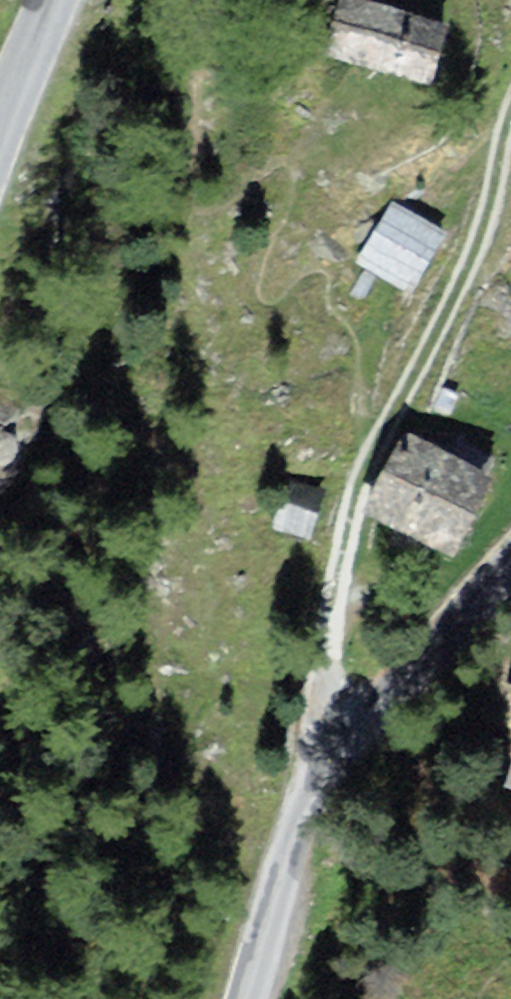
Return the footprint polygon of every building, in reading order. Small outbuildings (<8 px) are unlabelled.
[(443,27),(346,2),(332,53),(429,79),(435,58),(443,27)] [(441,233),(395,206),(361,261),(410,288),(441,233)] [(494,483),(411,436),(367,514),(450,561),(494,483)] [(323,492),(293,482),(277,527),(308,537),(316,514),(323,492)]
